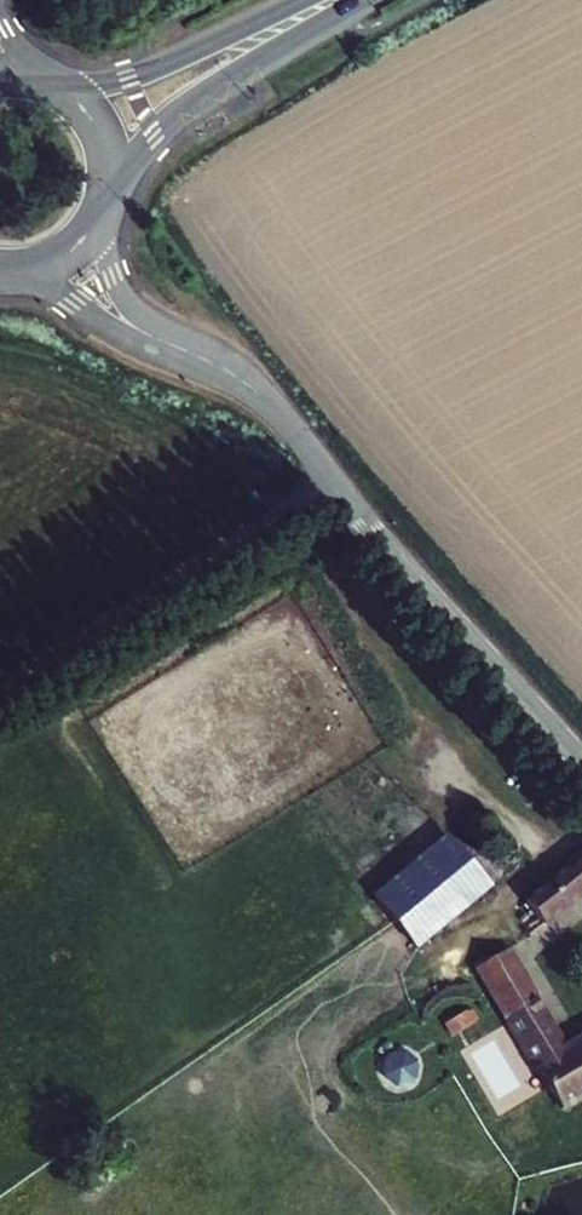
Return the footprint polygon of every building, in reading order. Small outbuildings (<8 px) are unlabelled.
[(446,837),(374,895),(389,913),(462,854),(446,837)] [(489,887),(462,854),(389,913),(417,946),(489,887)] [(525,899),(542,920),(581,890),(581,854),(525,899)] [(564,1048),(506,950),(478,966),(524,1042),(550,1086),(563,1108),(581,1097),(581,1038),(564,1048)] [(550,1086),(524,1042),(512,1049),(539,1094),(550,1086)] [(382,1061),(391,1085),(418,1075),(410,1051),(382,1061)]
